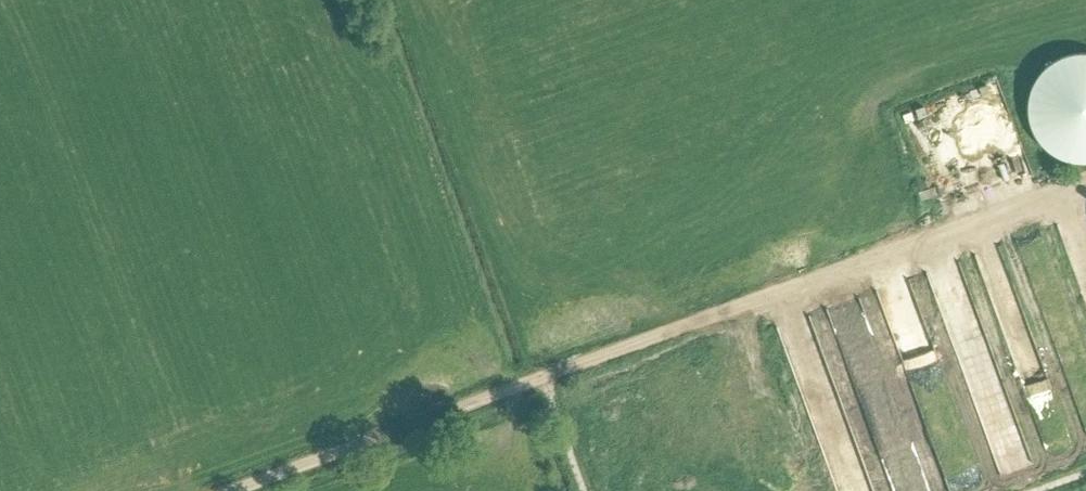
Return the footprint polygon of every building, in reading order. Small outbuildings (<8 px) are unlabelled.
[(1026,111),(1028,126),(1035,140),(1045,151),(1058,159),(1073,164),(1085,164),(1085,54),(1078,53),(1061,57),(1046,66),(1035,78),(1028,94),(1026,111)]
